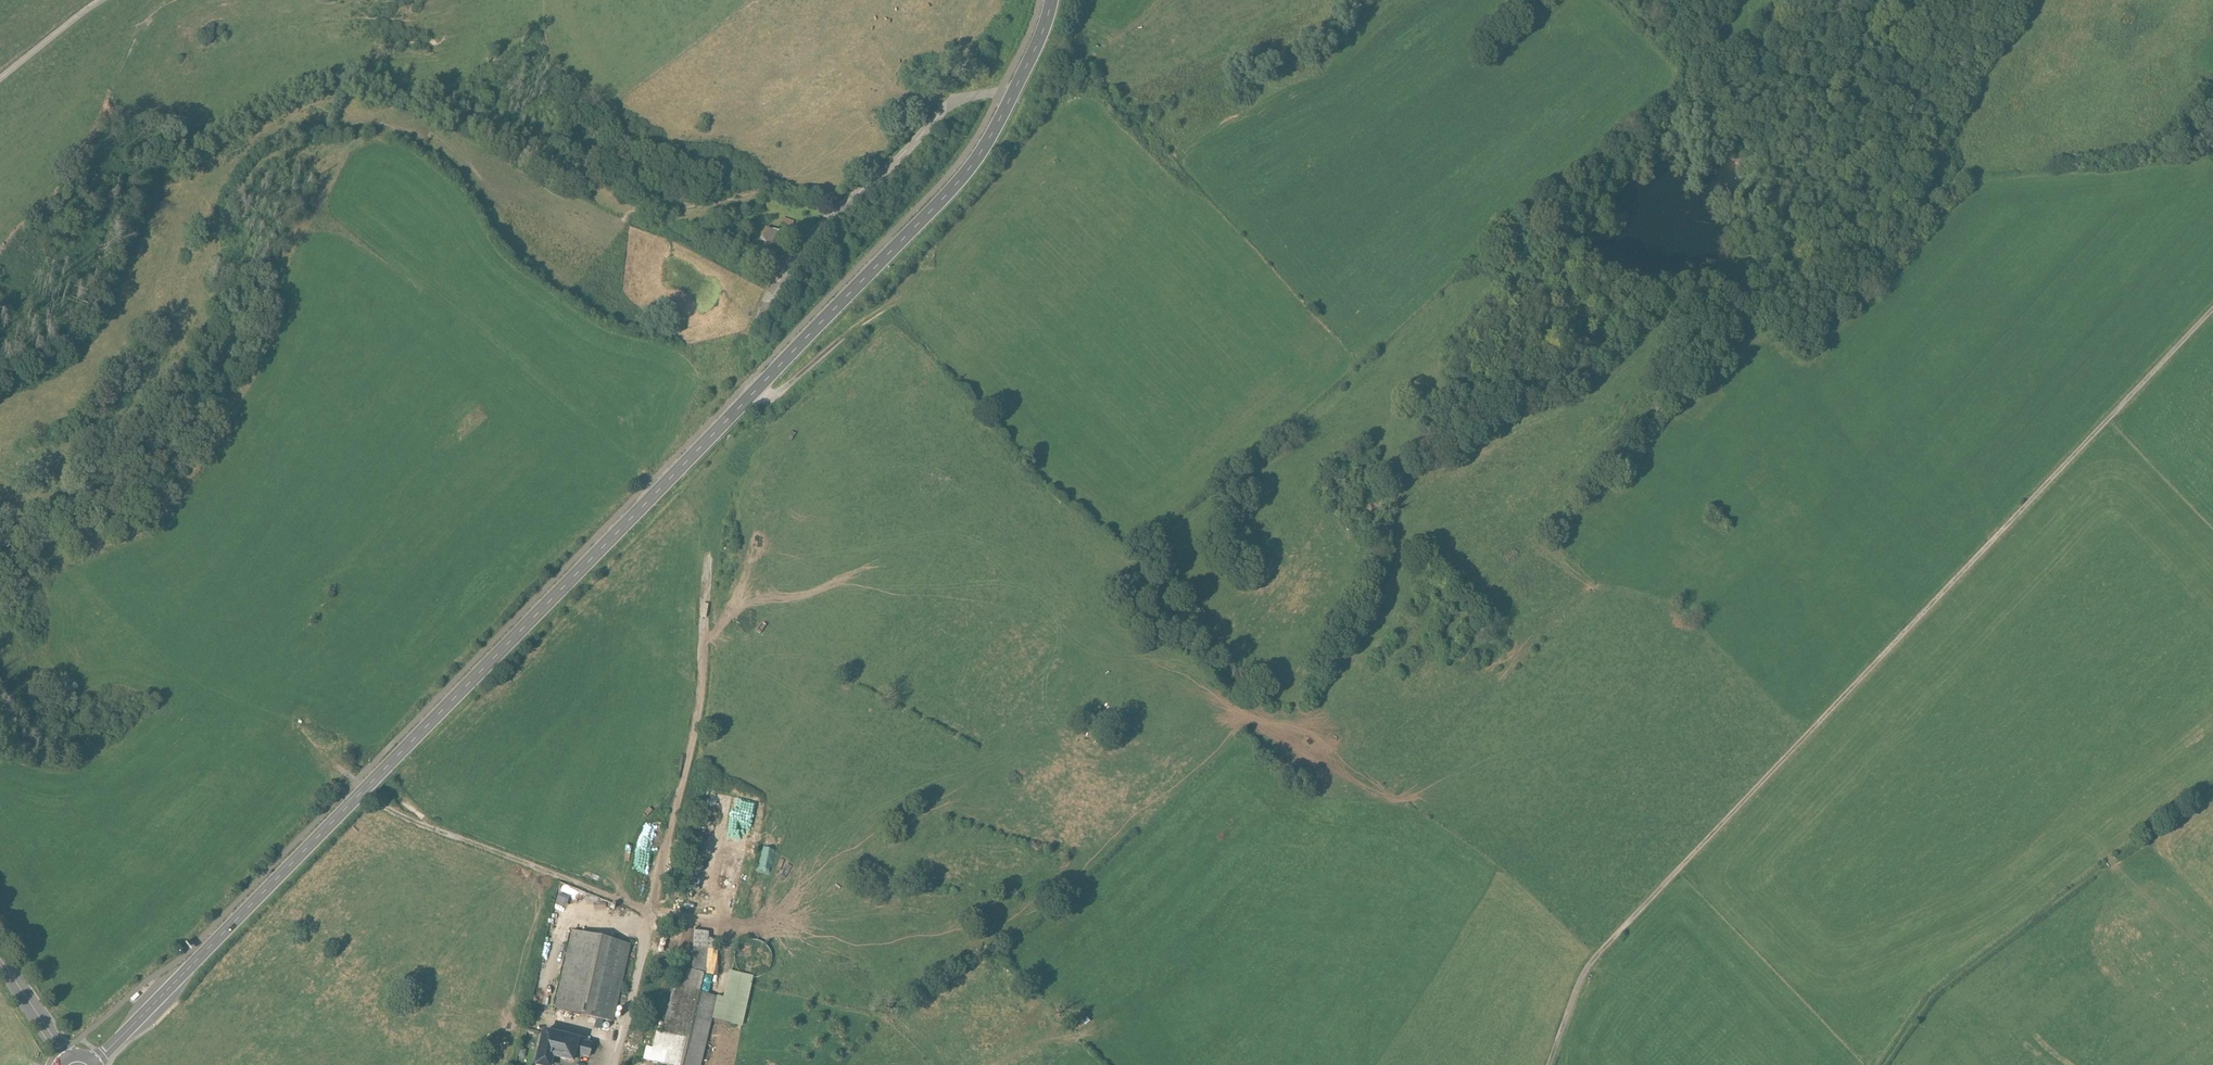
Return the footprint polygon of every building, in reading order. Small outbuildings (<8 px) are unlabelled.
[(792,222),(783,218),(781,223),(790,227),(792,222)] [(769,243),(774,231),(767,228),(762,240),(769,243)] [(784,236),(774,231),(769,243),(764,253),(774,258),(784,236)] [(711,881),(729,798),(713,794),(695,878),(711,881)] [(738,878),(753,808),(735,804),(720,874),(738,878)] [(686,906),(706,909),(709,897),(688,893),(686,906)] [(628,945),(575,934),(559,1008),(612,1020),(628,945)] [(709,936),(694,935),(692,973),(703,976),(707,976),(709,955),(716,950),(717,942),(708,942),(709,936)] [(740,945),(737,950),(735,956),(735,962),(738,968),(742,973),(747,976),(753,977),(759,976),(765,974),(769,969),(772,964),(772,958),(771,952),(768,946),(763,942),(757,940),(751,940),(745,942),(740,945)] [(682,971),(660,1063),(669,1064),(700,1064),(711,1021),(743,1029),(753,977),(747,976),(729,972),(722,1000),(699,994),(703,976),(692,973),(682,971)] [(544,1031),(536,1064),(552,1064),(553,1058),(574,1063),(576,1054),(580,1039),(544,1031)] [(593,1042),(580,1039),(576,1054),(589,1057),(593,1042)]
